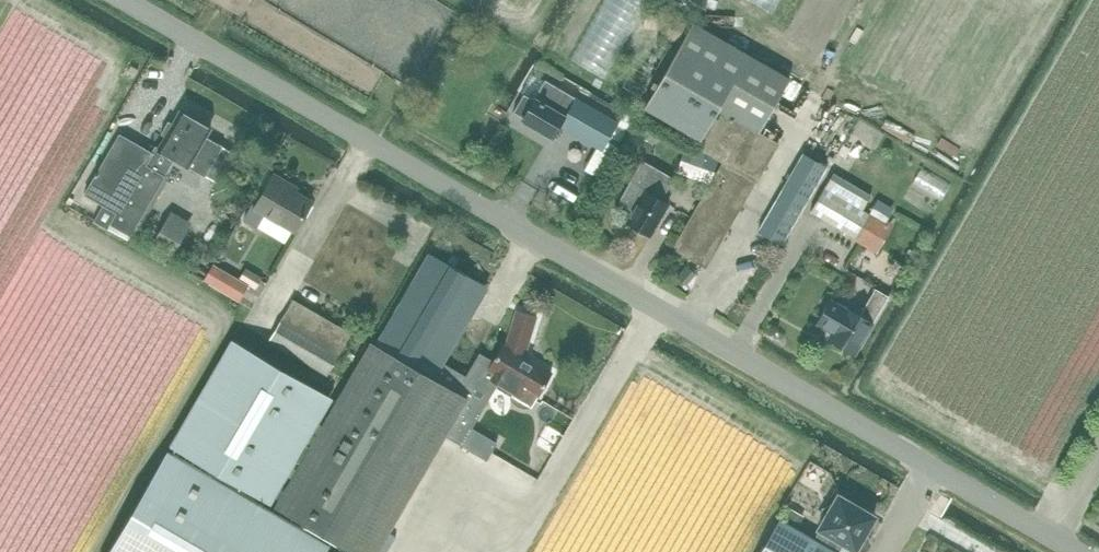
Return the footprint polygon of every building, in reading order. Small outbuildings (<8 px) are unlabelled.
[(657,14),(645,14),(645,28),(657,28),(657,14)] [(680,43),(685,25),(672,21),(666,39),(680,43)] [(644,108),(699,140),(696,146),(723,162),(703,196),(691,216),(672,249),(706,269),(779,143),(759,132),(791,78),(693,22),(644,108)] [(524,96),(514,112),(522,117),(521,119),(554,138),(560,127),(580,138),(603,151),(619,123),(597,110),(545,80),(532,101),(524,96)] [(119,134),(84,194),(116,213),(110,225),(131,237),(166,176),(174,158),(189,166),(205,176),(222,146),(207,137),(211,129),(208,127),(209,124),(199,118),(197,121),(181,112),(170,131),(166,128),(162,134),(167,137),(160,149),(156,147),(152,153),(119,134)] [(642,124),(636,135),(653,145),(659,134),(642,124)] [(684,148),(676,170),(709,182),(717,160),(684,148)] [(785,186),(758,231),(782,245),(808,200),(828,167),(804,153),(785,186)] [(670,204),(662,198),(674,179),(643,160),(618,203),(631,211),(624,222),(652,237),(670,204)] [(811,212),(856,239),(870,214),(862,210),(871,195),(833,173),(811,212)] [(265,216),(294,233),(313,201),(296,191),(298,187),(274,174),(254,209),(250,207),(243,220),(258,228),(265,216)] [(878,199),(871,211),(872,212),(886,220),(893,208),(878,199)] [(165,222),(154,241),(174,253),(185,234),(165,222)] [(432,255),(379,346),(434,379),(443,363),(440,361),(484,285),(443,262),(445,259),(438,256),(437,258),(432,255)] [(246,268),(239,279),(219,267),(208,284),(239,302),(249,286),(255,290),(263,277),(246,268)] [(853,355),(873,322),(889,296),(875,289),(860,316),(831,299),(817,322),(833,332),(829,340),(853,355)] [(294,299),(270,341),(329,374),(353,333),(294,299)] [(275,507),(352,551),(377,551),(388,532),(445,436),(462,446),(487,460),(497,444),(471,429),(496,387),(531,407),(537,397),(552,372),(532,361),(531,363),(525,359),(526,357),(524,356),(537,317),(517,311),(506,345),(503,344),(493,361),(479,353),(466,376),(443,363),(434,379),(379,346),(375,344),(374,344),(338,405),(335,403),(275,507)] [(233,340),(171,447),(265,501),(327,395),(233,340)] [(108,551),(325,551),(330,544),(169,450),(108,551)] [(855,549),(861,551),(868,550),(872,544),(870,537),(866,534),(876,516),(840,495),(835,504),(825,508),(826,519),(820,528),(822,529),(816,539),(780,518),(761,551),(853,551),(855,549)] [(790,508),(784,518),(798,526),(804,516),(790,508)]
